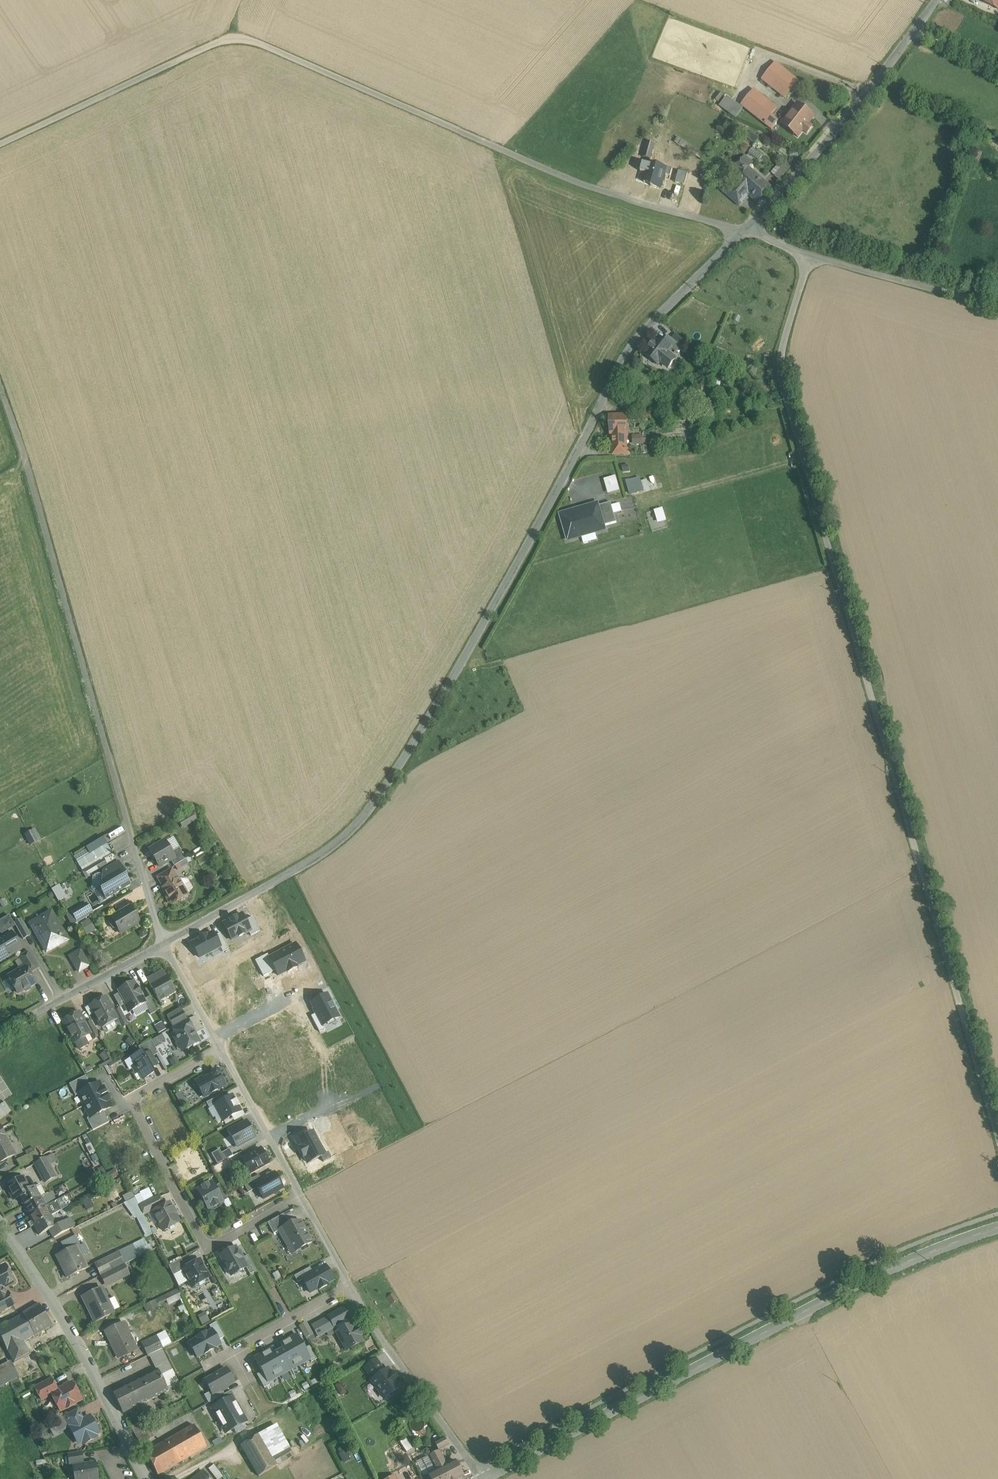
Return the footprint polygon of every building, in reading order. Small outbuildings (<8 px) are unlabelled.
[(982,2),(997,10),(997,0),(983,0),(982,2)] [(799,81),(776,62),(762,79),(785,98),(799,81)] [(777,108),(754,89),(742,105),(772,129),(778,121),(771,116),(777,108)] [(718,92),(715,100),(721,102),(723,94),(718,92)] [(834,106),(819,94),(812,103),(827,115),(834,106)] [(724,96),(718,106),(736,117),(742,107),(724,96)] [(815,117),(799,105),(783,125),(781,124),(798,138),(803,131),(807,134),(813,126),(809,123),(815,117)] [(647,141),(643,157),(650,159),(655,143),(647,141)] [(752,163),(746,157),(734,170),(740,175),(735,181),(748,192),(759,202),(771,188),(748,167),(752,163)] [(667,169),(649,164),(644,181),(652,183),(651,185),(661,188),(665,174),(666,174),(667,169)] [(678,170),(675,180),(683,183),(686,172),(678,170)] [(748,192),(735,181),(725,193),(739,205),(745,200),(743,198),(748,192)] [(792,218),(786,215),(783,224),(789,226),(792,218)] [(682,346),(668,335),(664,341),(672,347),(672,348),(677,352),(682,346)] [(664,341),(660,337),(655,343),(654,342),(649,348),(651,349),(646,355),(658,365),(672,348),(672,347),(664,341)] [(627,417),(611,418),(611,430),(609,430),(610,433),(613,433),(614,448),(626,448),(625,441),(621,441),(621,430),(627,429),(627,417)] [(626,448),(614,448),(614,456),(626,455),(626,448)] [(655,476),(641,479),(645,492),(658,488),(655,476)] [(625,489),(595,498),(597,506),(627,497),(625,489)] [(597,506),(562,516),(569,541),(604,530),(597,506)] [(657,522),(666,519),(661,506),(652,510),(657,522)] [(193,815),(179,823),(182,829),(196,821),(193,815)] [(32,846),(38,843),(32,832),(27,835),(32,846)] [(82,870),(114,855),(107,839),(74,855),(82,870)] [(165,843),(149,852),(159,868),(170,861),(175,859),(172,854),(165,843)] [(175,859),(170,861),(174,868),(186,861),(179,850),(172,854),(175,859)] [(104,861),(95,866),(98,871),(107,865),(104,861)] [(174,868),(177,873),(189,866),(186,861),(174,868)] [(119,863),(103,872),(103,876),(98,876),(93,879),(92,890),(93,892),(102,887),(101,888),(104,888),(105,890),(101,892),(106,901),(130,887),(124,877),(126,876),(119,863)] [(171,872),(158,879),(164,889),(177,881),(171,872)] [(164,889),(163,889),(168,898),(167,901),(170,905),(172,906),(187,897),(178,881),(177,881),(164,889)] [(126,901),(115,908),(119,915),(130,909),(126,901)] [(86,905),(71,914),(78,924),(93,915),(89,909),(86,905)] [(119,915),(111,920),(113,922),(111,923),(110,926),(113,930),(115,931),(117,930),(121,935),(140,924),(130,909),(119,915)] [(51,914),(31,926),(47,953),(58,947),(55,943),(56,941),(60,939),(62,938),(61,938),(64,936),(51,914)] [(90,935),(97,930),(90,920),(83,925),(90,935)] [(30,937),(21,921),(14,925),(23,941),(30,937)] [(0,940),(0,964),(22,951),(12,934),(0,940)] [(80,952),(70,958),(79,974),(89,968),(80,952)] [(38,969),(29,954),(20,959),(25,969),(26,968),(29,975),(38,969)] [(29,975),(26,968),(25,969),(8,978),(18,995),(23,992),(26,993),(29,991),(30,988),(35,985),(29,975)] [(163,972),(146,981),(159,1004),(176,994),(163,972)] [(136,989),(133,984),(119,992),(120,994),(125,1004),(124,1005),(125,1006),(129,1014),(145,1005),(143,1002),(140,997),(141,996),(137,988),(136,989)] [(125,1004),(120,994),(113,998),(120,1009),(125,1006),(124,1005),(125,1004)] [(114,1013),(106,999),(98,1003),(96,1003),(93,1004),(92,1007),(90,1008),(102,1029),(117,1020),(118,1020),(114,1013)] [(157,1013),(149,999),(143,1002),(145,1005),(151,1016),(157,1013)] [(129,1025),(120,1010),(114,1013),(118,1020),(117,1020),(122,1029),(129,1025)] [(181,1010),(167,1018),(173,1029),(187,1021),(181,1010)] [(85,1025),(79,1014),(72,1018),(69,1018),(66,1019),(65,1022),(63,1023),(75,1044),(79,1051),(88,1046),(84,1039),(90,1035),(85,1025)] [(173,1029),(172,1030),(175,1035),(174,1036),(177,1042),(177,1045),(179,1050),(182,1051),(183,1052),(186,1050),(186,1051),(196,1046),(195,1045),(198,1043),(192,1032),(193,1031),(188,1021),(187,1021),(173,1029)] [(100,1037),(91,1022),(85,1025),(90,1035),(93,1041),(100,1037)] [(158,1055),(151,1041),(138,1048),(141,1054),(147,1051),(151,1059),(158,1055)] [(141,1054),(132,1059),(136,1066),(132,1068),(136,1075),(140,1073),(144,1080),(154,1074),(152,1070),(156,1068),(151,1059),(147,1051),(141,1054)] [(212,1076),(204,1081),(203,1079),(196,1083),(204,1099),(224,1088),(219,1078),(220,1075),(218,1073),(216,1072),(213,1073),(212,1076)] [(99,1084),(78,1095),(84,1107),(106,1096),(103,1090),(102,1090),(99,1084)] [(109,1102),(106,1096),(84,1107),(91,1119),(111,1108),(108,1102),(109,1102)] [(234,1097),(224,1103),(223,1103),(214,1108),(223,1123),(242,1112),(234,1097)] [(5,1103),(0,1106),(0,1107),(6,1116),(11,1112),(5,1103)] [(247,1123),(228,1133),(236,1148),(255,1138),(247,1123)] [(1,1127),(0,1127),(0,1163),(14,1156),(4,1137),(5,1136),(1,1127)] [(215,1166),(235,1158),(231,1150),(224,1153),(222,1150),(211,1154),(215,1166)] [(261,1151),(242,1161),(250,1175),(268,1164),(261,1151)] [(35,1152),(17,1161),(20,1168),(39,1159),(37,1154),(35,1152)] [(48,1157),(51,1165),(58,1162),(54,1154),(48,1157)] [(56,1178),(46,1159),(35,1165),(45,1184),(56,1178)] [(229,1160),(213,1169),(217,1176),(233,1167),(229,1160)] [(103,1178),(107,1184),(119,1177),(115,1171),(103,1178)] [(262,1182),(255,1186),(257,1190),(263,1201),(283,1190),(274,1175),(262,1182)] [(259,1177),(243,1186),(248,1194),(257,1190),(255,1186),(262,1182),(259,1177)] [(30,1191),(24,1178),(6,1188),(14,1201),(19,1198),(24,1207),(41,1198),(35,1188),(30,1191)] [(212,1183),(198,1191),(209,1211),(211,1210),(212,1211),(214,1211),(220,1208),(221,1206),(220,1205),(223,1203),(214,1188),(212,1183)] [(229,1200),(221,1185),(214,1188),(223,1203),(229,1200)] [(154,1235),(140,1205),(155,1199),(153,1194),(144,1198),(142,1194),(135,1197),(133,1192),(125,1196),(145,1239),(154,1235)] [(41,1198),(24,1207),(29,1217),(46,1208),(53,1204),(55,1199),(53,1194),(48,1194),(41,1198)] [(158,1199),(150,1203),(153,1210),(152,1211),(154,1213),(163,1208),(158,1199)] [(56,1214),(64,1210),(59,1201),(51,1205),(56,1214)] [(150,1203),(142,1207),(145,1214),(152,1211),(153,1210),(150,1203)] [(179,1224),(169,1204),(163,1208),(154,1213),(153,1213),(163,1232),(168,1230),(170,1231),(174,1229),(175,1226),(179,1224)] [(46,1208),(29,1217),(34,1226),(51,1217),(46,1208)] [(283,1216),(267,1225),(273,1235),(279,1233),(278,1232),(289,1226),(283,1216)] [(51,1217),(34,1226),(39,1235),(39,1236),(50,1231),(57,1227),(57,1226),(56,1226),(51,1217)] [(75,1228),(70,1219),(65,1221),(70,1230),(75,1228)] [(65,1221),(57,1226),(57,1227),(50,1231),(54,1239),(70,1230),(65,1221)] [(301,1224),(293,1228),(289,1226),(278,1232),(279,1233),(286,1246),(290,1244),(295,1253),(312,1244),(301,1224)] [(56,1257),(67,1279),(87,1268),(77,1247),(56,1257)] [(235,1249),(220,1257),(225,1266),(223,1267),(227,1274),(229,1273),(230,1275),(238,1271),(239,1273),(246,1269),(242,1260),(235,1249)] [(106,1259),(112,1271),(125,1265),(119,1253),(106,1259)] [(256,1272),(248,1257),(242,1260),(246,1269),(250,1276),(256,1272)] [(106,1259),(94,1265),(100,1277),(102,1276),(112,1271),(106,1259)] [(181,1261),(169,1267),(173,1277),(183,1272),(182,1271),(186,1269),(181,1261)] [(186,1269),(182,1271),(183,1272),(192,1288),(197,1286),(199,1287),(204,1284),(205,1281),(209,1279),(200,1261),(186,1269)] [(125,1265),(112,1271),(102,1276),(108,1286),(118,1281),(116,1278),(128,1272),(125,1265)] [(317,1269),(312,1272),(312,1273),(301,1280),(302,1282),(310,1296),(317,1292),(318,1293),(329,1287),(329,1286),(335,1283),(325,1266),(318,1270),(317,1269)] [(0,1270),(0,1298),(6,1295),(2,1288),(13,1282),(5,1268),(0,1270)] [(312,1273),(312,1272),(310,1269),(294,1278),(298,1284),(302,1282),(301,1280),(312,1273)] [(101,1289),(83,1298),(95,1323),(114,1314),(113,1312),(120,1309),(114,1298),(107,1302),(101,1289)] [(179,1289),(165,1296),(167,1301),(181,1294),(179,1289)] [(14,1305),(8,1294),(0,1298),(0,1312),(14,1305)] [(39,1305),(22,1315),(23,1315),(35,1336),(35,1337),(52,1327),(39,1305)] [(344,1309),(327,1318),(333,1330),(350,1320),(344,1309)] [(199,1316),(203,1326),(211,1323),(207,1313),(199,1316)] [(0,1327),(0,1337),(13,1360),(21,1376),(43,1365),(35,1351),(30,1354),(23,1342),(35,1336),(23,1315),(6,1324),(0,1327)] [(333,1330),(327,1319),(312,1327),(318,1339),(333,1330)] [(123,1323),(105,1332),(118,1359),(136,1350),(123,1323)] [(220,1341),(226,1337),(218,1323),(212,1327),(220,1341)] [(309,1323),(301,1326),(307,1341),(315,1338),(309,1323)] [(349,1323),(334,1331),(347,1354),(363,1345),(359,1339),(361,1338),(360,1337),(359,1337),(357,1334),(358,1333),(357,1332),(356,1333),(352,1327),(351,1328),(349,1323)] [(214,1349),(220,1345),(212,1331),(189,1344),(197,1358),(204,1354),(204,1355),(214,1350),(214,1349)] [(167,1336),(157,1340),(162,1349),(171,1344),(167,1336)] [(279,1352),(290,1372),(310,1360),(297,1336),(280,1346),(282,1350),(279,1352)] [(156,1339),(143,1345),(149,1356),(162,1349),(157,1340),(156,1339)] [(42,1350),(48,1361),(53,1359),(47,1347),(42,1350)] [(42,1350),(41,1348),(35,1351),(43,1365),(48,1362),(48,1361),(42,1350)] [(162,1349),(149,1356),(156,1371),(158,1370),(169,1365),(162,1349)] [(269,1384),(290,1372),(279,1352),(275,1355),(272,1350),(255,1359),(269,1384)] [(21,1376),(13,1360),(0,1367),(0,1387),(21,1376)] [(363,1370),(371,1381),(384,1371),(376,1360),(363,1370)] [(169,1365),(158,1370),(165,1384),(176,1378),(169,1365)] [(204,1381),(212,1397),(235,1385),(227,1369),(204,1381)] [(156,1371),(113,1393),(123,1414),(168,1392),(165,1384),(158,1370),(156,1371)] [(400,1389),(387,1370),(370,1383),(383,1401),(400,1389)] [(51,1380),(35,1388),(42,1401),(52,1396),(51,1395),(57,1392),(51,1380)] [(57,1392),(51,1395),(52,1396),(60,1412),(66,1408),(67,1410),(74,1406),(74,1404),(81,1400),(72,1384),(57,1392)] [(239,1411),(232,1399),(213,1409),(220,1421),(239,1411)] [(78,1411),(65,1418),(71,1428),(83,1421),(78,1411)] [(246,1423),(239,1411),(220,1421),(227,1434),(246,1423)] [(71,1428),(70,1429),(76,1440),(82,1442),(85,1440),(87,1444),(94,1440),(92,1437),(99,1433),(90,1417),(83,1421),(71,1428)] [(61,1433),(70,1429),(71,1428),(65,1418),(56,1423),(61,1433)] [(144,1421),(131,1428),(141,1446),(154,1438),(144,1421)] [(194,1426),(165,1442),(178,1465),(207,1448),(207,1447),(194,1426)] [(259,1435),(264,1443),(280,1434),(276,1426),(259,1435)] [(272,1458),(289,1448),(280,1434),(264,1443),(272,1458)] [(259,1435),(241,1446),(259,1477),(277,1466),(272,1458),(264,1443),(259,1435)] [(438,1444),(441,1450),(452,1445),(449,1438),(438,1444)] [(165,1442),(145,1454),(158,1476),(178,1465),(165,1442)] [(289,1448),(272,1458),(277,1466),(294,1457),(289,1448)] [(340,1454),(345,1463),(351,1460),(347,1451),(340,1454)] [(439,1452),(428,1457),(436,1472),(437,1471),(447,1466),(439,1452)] [(82,1453),(68,1456),(70,1465),(83,1463),(82,1453)] [(437,1471),(436,1472),(428,1476),(429,1478),(462,1478),(463,1478),(455,1462),(447,1466),(437,1471)] [(73,1467),(75,1478),(98,1478),(95,1464),(73,1467)]
